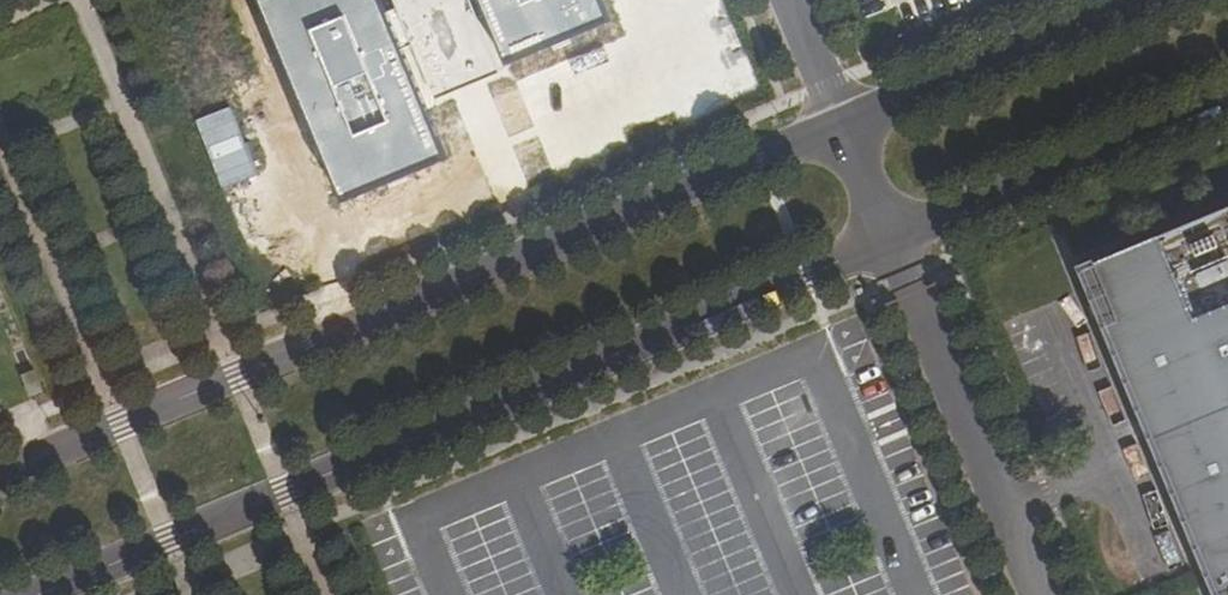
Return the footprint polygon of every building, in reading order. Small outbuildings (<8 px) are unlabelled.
[(1094,261),(1093,258),(1076,265),(1214,594),(1227,594),(1227,205),(1094,261)]
